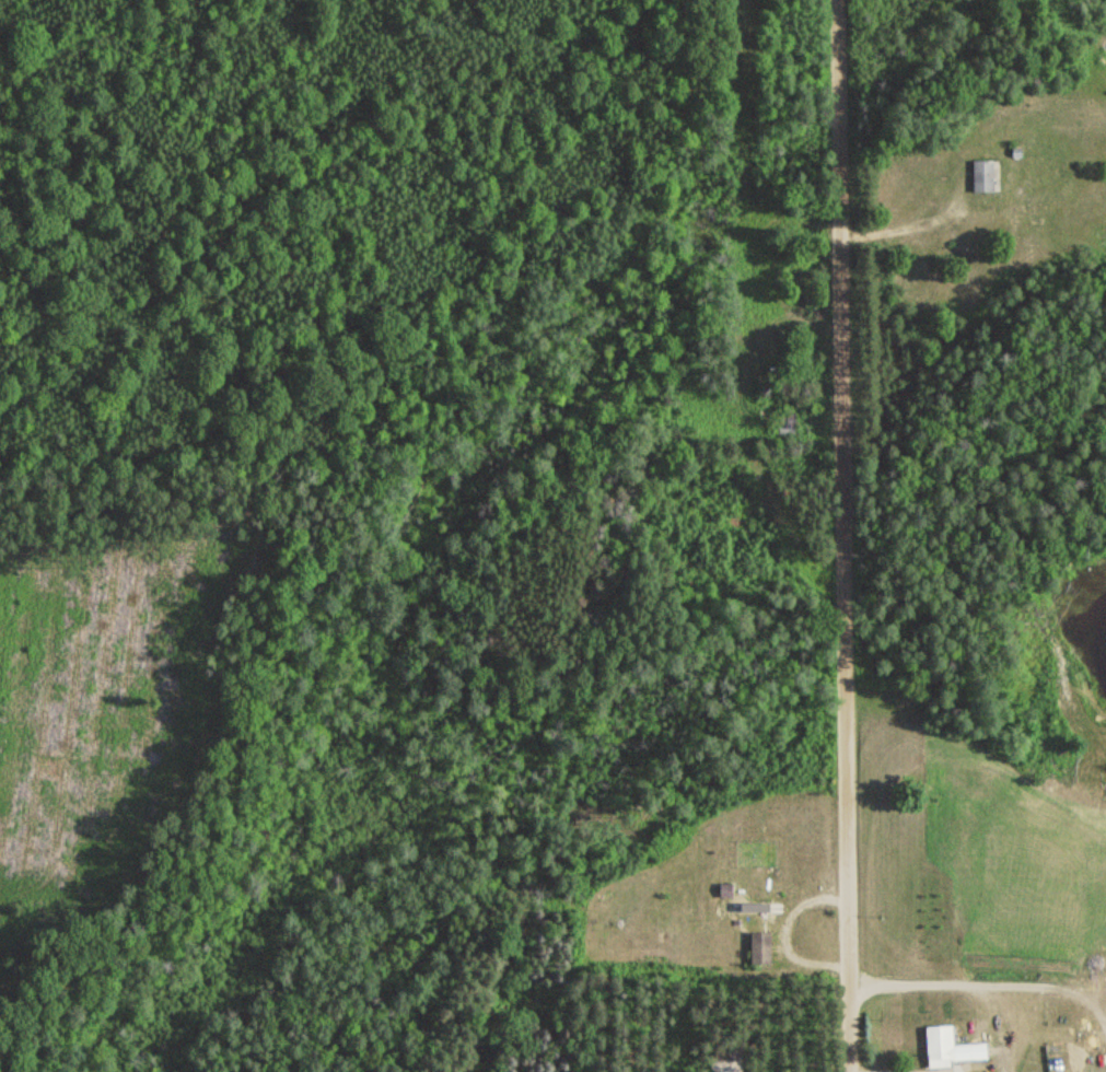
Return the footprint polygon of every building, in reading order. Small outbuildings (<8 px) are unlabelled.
[(990,160),(969,160),(969,192),(990,192),(990,160)] [(792,419),(779,418),(778,433),(791,434),(792,419)] [(780,902),(726,902),(726,915),(780,915),(780,902)] [(771,933),(747,933),(747,965),(771,965),(771,933)] [(951,1067),(949,1024),(922,1026),(923,1068),(951,1067)]
